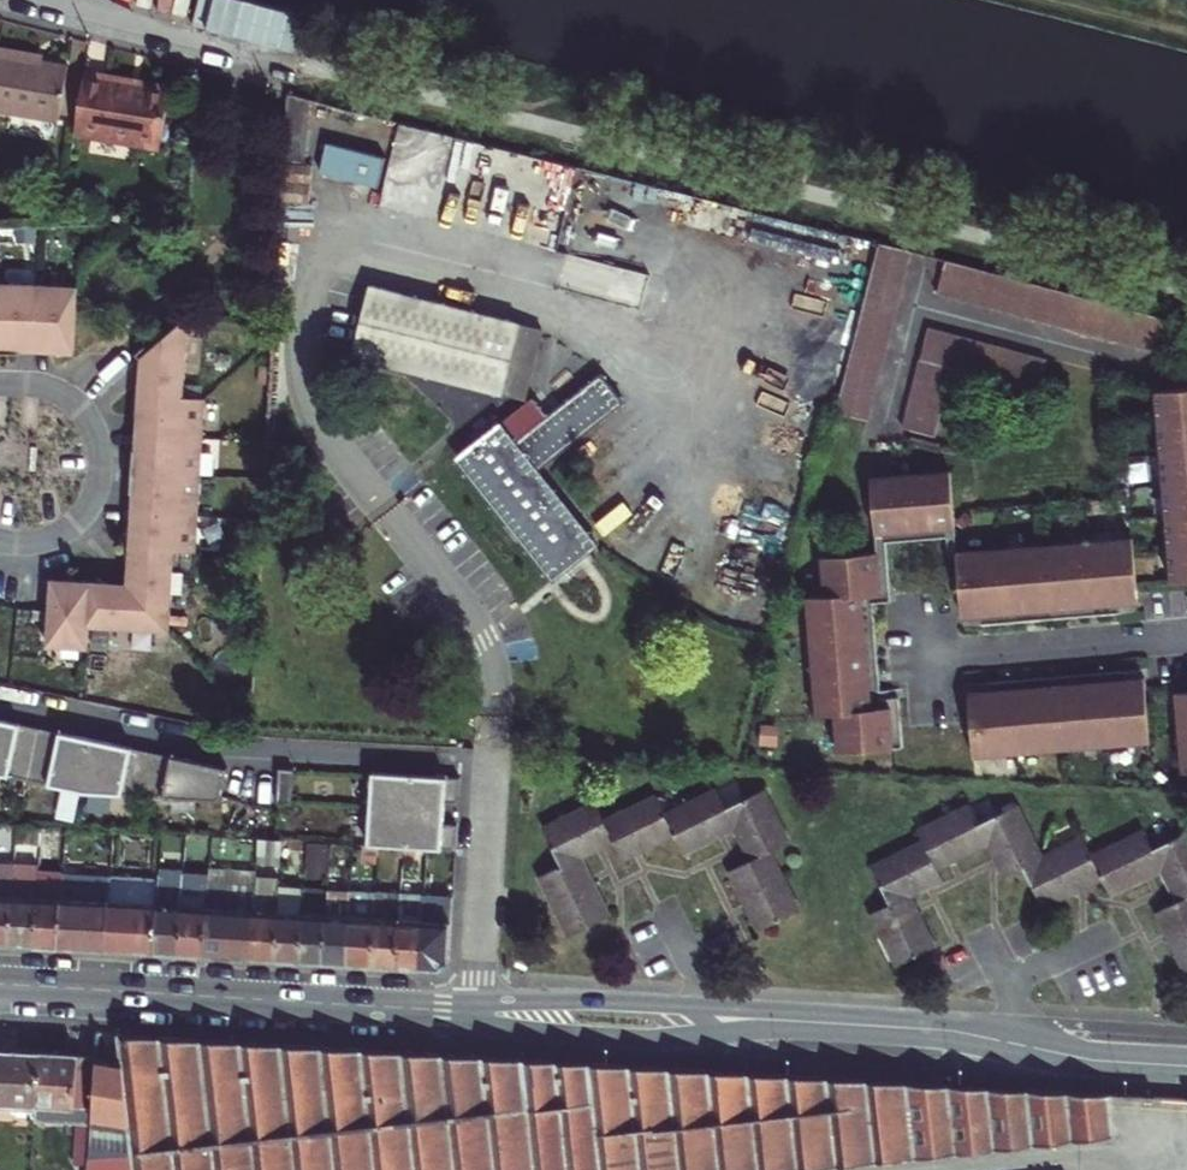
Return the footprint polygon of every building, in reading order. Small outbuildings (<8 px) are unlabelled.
[(0,47),(0,54),(40,60),(42,54),(0,47)] [(40,60),(0,54),(0,110),(56,120),(65,65),(40,60)] [(106,75),(83,71),(71,135),(157,151),(169,87),(141,82),(140,86),(105,80),(106,75)] [(141,82),(106,75),(105,80),(140,86),(141,82)] [(287,92),(283,160),(305,161),(309,98),(287,92)] [(327,141),(319,171),(378,185),(385,156),(327,141)] [(877,242),(834,414),(866,421),(909,251),(877,242)] [(638,302),(643,270),(565,258),(560,290),(638,302)] [(938,291),(1161,348),(1169,317),(945,260),(938,291)] [(369,284),(351,354),(523,398),(541,328),(369,284)] [(23,351),(23,342),(51,343),(51,352),(74,353),(78,288),(20,285),(0,285),(0,351),(23,351)] [(145,419),(143,448),(134,447),(131,495),(140,495),(138,523),(129,522),(126,563),(137,575),(126,585),(115,594),(104,582),(65,580),(64,588),(49,588),(45,645),(86,647),(88,625),(167,630),(173,549),(194,551),(204,397),(182,396),(187,312),(149,349),(146,346),(137,354),(140,357),(136,419),(145,419)] [(1048,357),(928,328),(903,427),(936,436),(952,368),(1040,390),(1048,357)] [(51,343),(23,342),(23,351),(51,352),(51,343)] [(498,423),(458,458),(554,578),(596,544),(535,470),(622,400),(599,371),(545,413),(532,396),(498,423)] [(1161,390),(1173,580),(1186,579),(1186,388),(1161,390)] [(136,419),(134,447),(143,448),(145,419),(136,419)] [(874,535),(953,528),(948,472),(870,478),(874,535)] [(131,495),(129,522),(138,523),(140,495),(131,495)] [(862,596),(872,709),(890,708),(894,748),(901,748),(897,699),(879,701),(871,602),(889,601),(883,542),(946,537),(947,553),(955,552),(953,528),(874,535),(876,553),(880,594),(862,596)] [(961,617),(1137,603),(1132,538),(955,552),(961,617)] [(815,715),(834,713),(837,754),(894,748),(890,708),(872,709),(862,596),(880,594),(876,553),(820,558),(823,598),(806,599),(815,715)] [(125,584),(104,582),(115,594),(126,585),(137,575),(126,563),(125,584)] [(65,580),(50,578),(49,588),(64,588),(65,580)] [(1138,611),(1137,603),(961,617),(961,626),(1138,611)] [(967,692),(1144,678),(1143,669),(967,684),(967,692)] [(1144,678),(967,692),(973,756),(1149,741),(1144,678)] [(1174,692),(1177,733),(1179,772),(1186,772),(1186,692),(1174,692)] [(0,720),(0,775),(82,792),(220,801),(226,768),(0,720)] [(454,780),(370,776),(367,851),(450,855),(454,780)] [(687,853),(738,828),(755,862),(734,872),(764,932),(804,912),(774,851),(792,843),(766,790),(728,810),(719,790),(667,815),(658,796),(607,822),(597,804),(545,830),(564,866),(543,877),(573,937),(614,917),(584,857),(616,841),(626,861),(678,834),(687,853)] [(1021,870),(1042,910),(1100,879),(1108,895),(1160,869),(1177,901),(1154,913),(1185,972),(1186,971),(1186,834),(1185,829),(1149,848),(1140,830),(1089,857),(1079,838),(1039,860),(1011,808),(976,827),(966,809),(916,835),(922,846),(871,873),(890,909),(872,919),(900,971),(936,952),(909,900),(942,883),(936,873),(986,846),(1004,879),(1021,870)] [(40,827),(39,844),(64,846),(65,828),(40,827)] [(257,839),(256,863),(280,865),(282,841),(257,839)] [(37,872),(37,880),(45,880),(46,873),(37,872)] [(9,944),(12,896),(13,878),(0,878),(0,943),(9,944)] [(154,952),(179,954),(183,881),(159,880),(157,905),(154,952)] [(202,955),(207,883),(183,881),(179,954),(202,955)] [(231,884),(207,883),(202,955),(227,957),(231,884)] [(231,884),(227,957),(251,958),(254,885),(231,884)] [(279,887),(254,885),(251,958),(274,960),(279,887)] [(279,887),(274,960),(299,961),(303,889),(279,887)] [(327,890),(303,889),(299,961),(322,963),(327,890)] [(327,890),(322,963),(347,964),(351,892),(327,890)] [(375,893),(351,892),(347,964),(371,965),(375,893)] [(375,893),(371,965),(395,967),(400,895),(375,893)] [(424,896),(400,895),(395,967),(419,969),(424,896)] [(9,944),(33,945),(36,898),(12,896),(9,944)] [(424,896),(419,969),(438,969),(447,962),(451,898),(424,896)] [(58,947),(61,899),(36,898),(33,945),(58,947)] [(58,947),(107,950),(109,902),(61,899),(58,947)] [(154,952),(157,905),(109,902),(107,950),(154,952)] [(1111,1137),(1106,1094),(118,1035),(126,1094),(132,1153),(91,1158),(90,1169),(817,1169),(1111,1137)] [(0,1051),(0,1103),(37,1105),(40,1053),(0,1051)] [(97,1057),(40,1053),(37,1105),(94,1109),(97,1057)] [(94,1109),(91,1158),(132,1153),(126,1094),(95,1098),(94,1109)]
